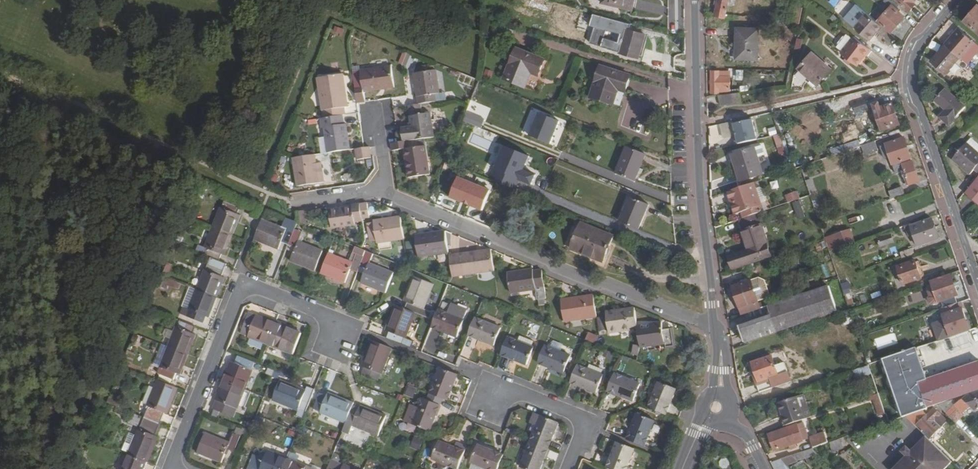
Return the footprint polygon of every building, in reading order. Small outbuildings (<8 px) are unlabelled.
[(635,0),(602,0),(601,4),(619,8),(633,11),(635,0)] [(715,15),(725,17),(728,0),(718,0),(715,15)] [(895,9),(898,5),(893,0),(885,0),(892,5),(895,9)] [(909,11),(916,4),(915,3),(917,0),(896,0),(909,11)] [(878,21),(891,32),(905,17),(895,9),(892,5),(878,21)] [(965,21),(977,32),(977,5),(965,21)] [(869,41),(881,26),(865,12),(858,6),(846,20),(853,27),(869,41)] [(759,29),(738,28),(736,59),(757,60),(759,29)] [(975,42),(958,28),(944,44),(960,58),(966,63),(967,65),(977,52),(977,45),(975,42)] [(639,58),(645,34),(626,29),(619,52),(639,58)] [(838,48),(842,51),(852,38),(848,35),(844,36),(838,43),(838,48)] [(870,49),(854,36),(852,38),(842,51),(841,54),(857,66),(870,49)] [(952,68),(960,58),(944,44),(930,60),(946,74),(952,68)] [(545,61),(517,49),(504,79),(525,88),(531,73),(539,76),(545,61)] [(400,63),(407,65),(412,54),(404,51),(400,63)] [(812,53),(799,68),(817,85),(831,69),(812,53)] [(960,58),(952,68),(958,72),(966,63),(960,58)] [(394,87),(391,66),(353,72),(357,103),(365,102),(364,92),(394,87)] [(625,92),(631,76),(600,67),(591,96),(613,104),(617,90),(625,92)] [(745,79),(745,69),(738,69),(737,79),(745,79)] [(437,70),(415,73),(419,104),(422,104),(437,102),(436,94),(440,93),(437,70)] [(711,71),(711,93),(719,94),(719,89),(730,89),(730,77),(729,77),(729,72),(719,72),(719,71),(711,71)] [(348,107),(343,76),(321,79),(325,109),(321,110),(323,118),(342,116),(346,115),(344,107),(348,107)] [(851,94),(852,100),(862,98),(862,99),(875,96),(874,89),(851,94)] [(956,119),(966,108),(945,90),(935,101),(946,110),(944,112),(940,118),(949,126),(956,119)] [(741,103),(740,93),(739,92),(719,95),(721,105),(741,103)] [(472,101),(464,121),(483,128),(490,108),(472,101)] [(853,105),(855,113),(868,109),(866,101),(853,105)] [(935,101),(933,103),(944,112),(946,110),(935,101)] [(872,105),(881,131),(900,125),(893,104),(881,108),(879,103),(872,105)] [(423,115),(422,104),(419,104),(409,106),(412,127),(404,128),(405,142),(407,142),(415,140),(435,138),(431,113),(423,115)] [(529,137),(550,145),(559,122),(539,114),(529,137)] [(346,124),(344,125),(342,116),(323,118),(320,119),(322,128),(325,128),(328,153),(350,150),(346,124)] [(737,145),(756,140),(752,120),(734,124),(737,136),(735,136),(737,145)] [(487,148),(490,141),(473,134),(470,141),(487,148)] [(886,144),(886,145),(881,147),(885,159),(890,157),(893,167),(912,160),(904,138),(886,144)] [(967,143),(977,153),(977,144),(971,138),(967,143)] [(399,142),(392,144),(393,151),(405,149),(409,178),(430,175),(426,147),(411,149),(410,141),(407,142),(405,142),(399,142)] [(785,151),(781,141),(776,143),(780,153),(785,151)] [(862,146),(865,155),(878,150),(875,141),(862,146)] [(967,143),(961,150),(958,154),(952,160),(970,175),(974,170),(977,173),(977,153),(967,143)] [(505,146),(491,180),(516,190),(520,180),(532,185),(535,176),(523,171),(529,156),(505,146)] [(755,148),(732,156),(740,182),(763,175),(770,172),(762,146),(755,148)] [(370,147),(364,148),(355,149),(357,160),(371,158),(370,147)] [(645,155),(627,147),(616,174),(635,182),(645,155)] [(317,168),(315,155),(293,158),(298,187),(324,183),(322,167),(317,168)] [(896,175),(905,172),(910,186),(919,183),(912,160),(893,167),(896,175)] [(966,194),(977,204),(977,179),(966,194)] [(815,193),(811,180),(806,182),(810,195),(815,193)] [(732,201),(737,214),(742,213),(744,218),(764,212),(754,183),(727,193),(730,201),(732,201)] [(904,195),(901,188),(889,192),(892,199),(904,195)] [(786,195),(789,203),(800,199),(797,191),(786,195)] [(639,229),(649,205),(630,197),(620,221),(639,229)] [(222,208),(221,207),(213,227),(233,235),(241,215),(238,214),(241,208),(225,201),(222,208)] [(799,201),(793,204),(798,219),(804,217),(799,201)] [(369,218),(367,203),(360,204),(362,219),(369,218)] [(355,224),(355,221),(362,220),(362,219),(360,204),(352,205),(352,208),(329,212),(332,227),(355,224)] [(300,210),(301,224),(308,223),(307,210),(300,210)] [(749,251),(728,258),(732,269),(771,256),(757,214),(744,218),(740,220),(749,251)] [(377,242),(404,239),(402,217),(374,221),(374,223),(376,240),(377,242)] [(298,223),(296,223),(290,220),(287,229),(262,219),(255,240),(279,250),(284,236),(292,239),(295,228),(298,223)] [(918,247),(939,240),(932,219),(911,226),(918,247)] [(376,240),(374,223),(368,223),(370,241),(376,240)] [(603,263),(614,237),(581,224),(571,250),(603,263)] [(222,254),(225,255),(233,235),(213,227),(205,247),(206,248),(204,255),(219,261),(222,254)] [(303,232),(295,228),(292,239),(290,244),(297,246),(295,252),(291,260),(316,271),(324,251),(299,241),(303,232)] [(850,230),(825,238),(830,252),(855,244),(850,230)] [(418,256),(449,252),(446,231),(416,234),(418,256)] [(877,239),(880,247),(894,243),(892,235),(877,239)] [(900,253),(903,259),(915,255),(913,248),(900,253)] [(494,271),(492,249),(449,255),(452,276),(494,271)] [(395,273),(370,263),(374,254),(367,251),(364,257),(360,267),(367,270),(361,283),(386,293),(395,273)] [(351,270),(358,273),(360,267),(364,257),(357,254),(354,263),(329,253),(322,273),(346,283),(351,270)] [(897,267),(903,285),(922,279),(915,260),(897,267)] [(204,269),(203,269),(195,289),(214,296),(222,276),(219,276),(222,269),(206,262),(204,269)] [(546,299),(543,277),(543,270),(533,272),(533,270),(508,273),(511,293),(536,290),(537,300),(546,299)] [(933,305),(939,303),(943,301),(945,308),(958,303),(956,296),(958,296),(951,275),(931,282),(934,290),(931,291),(928,292),(930,297),(929,299),(930,304),(932,304),(933,305)] [(403,301),(407,303),(404,309),(416,314),(429,319),(432,312),(424,309),(434,284),(413,276),(403,301)] [(733,287),(742,315),(749,312),(755,310),(760,309),(759,306),(758,302),(766,299),(768,294),(764,282),(759,279),(733,287)] [(760,309),(755,310),(758,320),(752,322),(739,326),(744,343),(837,313),(828,287),(769,306),(760,309)] [(187,308),(188,309),(185,315),(200,322),(203,315),(206,316),(214,296),(195,289),(187,308)] [(849,289),(843,291),(848,305),(854,303),(849,289)] [(597,317),(595,297),(594,296),(561,300),(564,321),(597,317)] [(945,308),(939,310),(941,316),(943,316),(945,320),(933,324),(938,341),(970,331),(963,309),(964,309),(961,302),(958,303),(945,308)] [(458,338),(464,320),(468,310),(452,304),(448,313),(439,309),(432,327),(458,338)] [(414,342),(406,338),(416,314),(404,309),(396,306),(387,331),(390,332),(386,339),(412,349),(414,342)] [(630,329),(638,328),(636,309),(607,312),(609,334),(630,332),(630,329)] [(758,320),(755,310),(749,312),(752,322),(758,320)] [(269,321),(257,316),(249,313),(241,333),(249,336),(249,337),(268,344),(277,321),(270,319),(269,321)] [(494,346),(501,328),(475,318),(468,336),(494,346)] [(178,327),(177,327),(169,347),(188,355),(196,335),(193,334),(196,327),(181,320),(178,327)] [(282,326),(283,324),(277,321),(268,344),(294,355),(302,334),(282,326)] [(666,351),(676,350),(674,336),(664,336),(664,331),(663,325),(638,328),(641,348),(665,346),(666,351)] [(424,350),(434,353),(440,331),(431,328),(424,350)] [(587,340),(597,343),(600,336),(590,332),(587,340)] [(527,366),(534,348),(508,338),(501,355),(527,366)] [(379,381),(392,349),(372,341),(362,367),(365,368),(362,375),(379,381)] [(564,373),(571,356),(545,346),(538,364),(564,373)] [(177,374),(180,375),(188,355),(169,347),(161,367),(162,367),(157,379),(170,384),(172,379),(175,380),(177,374)] [(882,360),(902,418),(906,416),(928,409),(927,408),(977,391),(977,363),(927,380),(916,348),(882,360)] [(752,363),(761,390),(780,383),(790,380),(784,363),(775,366),(772,356),(752,363)] [(227,375),(225,374),(222,381),(245,390),(253,370),(232,362),(227,375)] [(752,363),(749,364),(758,391),(761,390),(752,363)] [(589,365),(587,369),(578,365),(571,384),(597,394),(603,376),(601,375),(603,370),(589,365)] [(868,366),(854,371),(857,379),(871,374),(868,366)] [(448,401),(459,375),(440,368),(430,394),(448,401)] [(633,402),(640,384),(615,374),(608,391),(633,402)] [(149,406),(151,407),(146,419),(160,424),(165,413),(168,414),(177,388),(159,381),(149,406)] [(235,418),(245,390),(222,381),(220,387),(221,388),(214,409),(235,418)] [(308,387),(306,391),(281,381),(273,401),(298,411),(296,417),(303,420),(315,390),(308,387)] [(677,390),(658,383),(649,408),(667,415),(677,390)] [(414,397),(417,389),(410,386),(407,394),(414,397)] [(938,406),(955,423),(964,414),(963,413),(971,407),(975,410),(977,409),(977,392),(967,396),(964,399),(957,405),(953,401),(938,406)] [(322,413),(346,423),(353,406),(354,404),(329,393),(328,396),(321,394),(315,410),(322,413)] [(878,394),(868,398),(869,401),(874,399),(879,416),(885,414),(878,394)] [(787,426),(805,419),(811,417),(812,417),(804,395),(797,397),(779,403),(787,426)] [(429,432),(440,406),(435,404),(428,401),(422,399),(419,408),(411,405),(404,421),(412,425),(429,432)] [(361,406),(360,409),(353,406),(346,423),(343,431),(350,434),(354,426),(378,436),(386,416),(361,406)] [(947,421),(934,409),(927,416),(922,411),(906,416),(922,433),(926,436),(929,440),(940,428),(947,421)] [(548,449),(558,423),(541,416),(535,413),(530,424),(536,427),(530,442),(548,449)] [(656,422),(638,415),(628,440),(646,448),(656,422)] [(158,438),(155,436),(160,424),(146,419),(141,431),(139,429),(137,436),(131,434),(123,452),(130,454),(129,455),(147,463),(148,463),(158,438)] [(803,423),(797,425),(803,441),(809,439),(803,423)] [(774,451),(789,446),(790,450),(797,447),(795,444),(803,441),(797,425),(768,435),(774,451)] [(364,445),(370,434),(355,426),(349,437),(364,445)] [(825,433),(810,438),(813,448),(829,443),(825,433)] [(230,443),(206,434),(198,453),(222,463),(228,450),(235,453),(241,437),(234,434),(230,443)] [(411,447),(421,450),(425,439),(415,436),(411,447)] [(906,446),(901,452),(906,457),(894,468),(945,468),(952,462),(929,440),(926,436),(911,451),(906,446)] [(456,468),(458,468),(465,452),(466,447),(457,443),(455,448),(439,442),(432,460),(456,468)] [(548,449),(530,442),(520,467),(524,468),(540,468),(548,449)] [(609,468),(627,468),(635,450),(617,443),(607,468),(609,468)] [(503,455),(477,445),(470,462),(487,468),(498,468),(503,455)] [(817,455),(812,449),(792,455),(798,461),(817,455)] [(287,460),(268,451),(261,468),(283,468),(287,460)] [(129,455),(124,468),(144,468),(147,463),(129,455)] [(792,455),(780,460),(785,465),(798,461),(792,455)] [(287,460),(283,468),(311,468),(287,460)] [(331,460),(328,468),(353,468),(331,460)]
